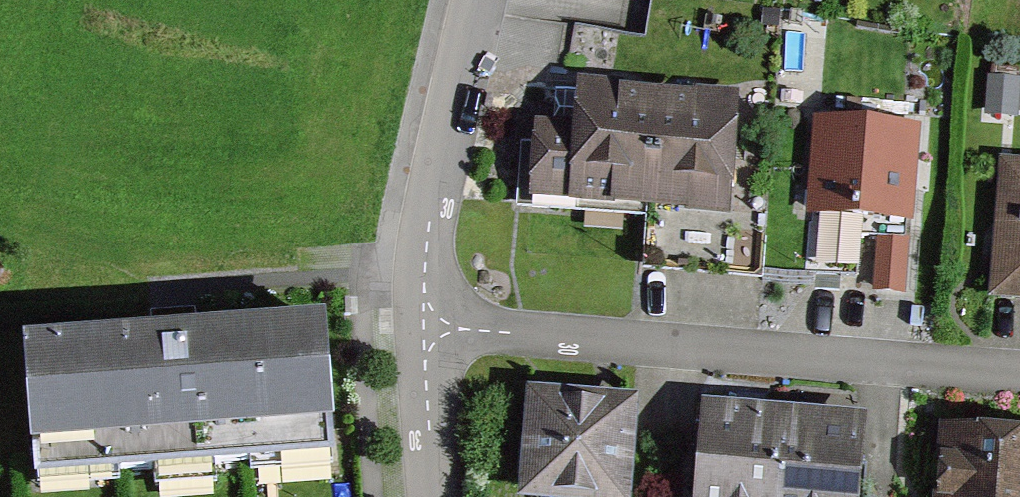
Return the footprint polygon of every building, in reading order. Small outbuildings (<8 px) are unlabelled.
[(730,210),(738,105),(581,93),(578,136),(548,134),(544,197),(730,210)] [(915,130),(817,125),(812,210),(910,215),(915,130)] [(1009,169),(1000,298),(1019,300),(1019,170),(1009,169)] [(868,239),(865,286),(891,287),(894,240),(868,239)] [(327,302),(24,326),(36,468),(339,443),(327,302)] [(525,379),(517,491),(600,496),(631,496),(639,388),(525,379)] [(700,394),(692,496),(777,496),(781,401),(700,394)] [(781,401),(777,496),(861,496),(867,408),(781,401)] [(946,437),(943,496),(1019,496),(1019,440),(946,437)]
